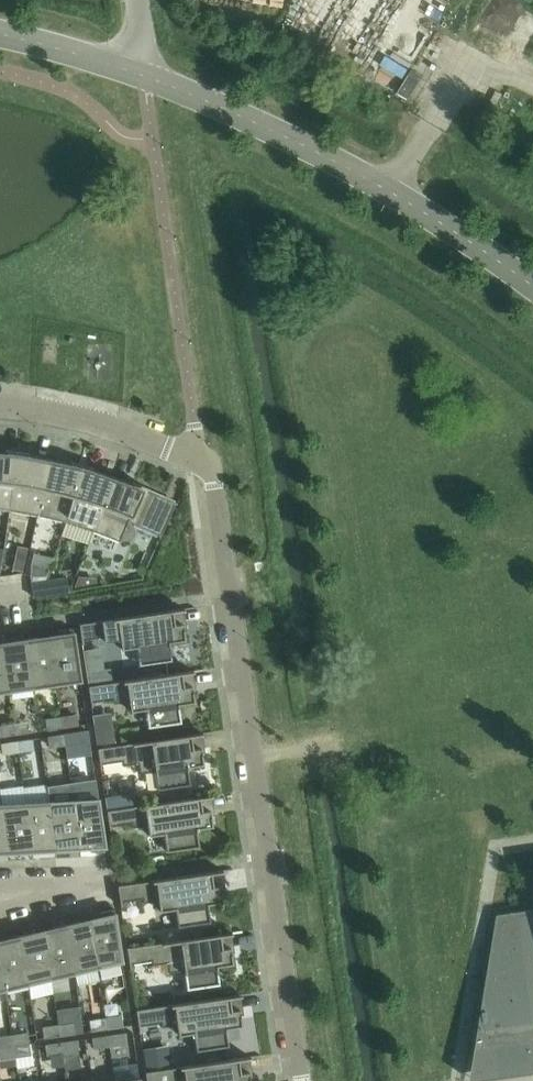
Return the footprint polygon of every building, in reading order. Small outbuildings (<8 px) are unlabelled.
[(9,512),(17,452),(5,450),(5,452),(5,454),(0,454),(0,511),(9,512)] [(17,452),(9,512),(37,516),(49,461),(34,458),(34,459),(28,457),(28,455),(29,454),(17,452)] [(49,461),(37,516),(65,523),(81,465),(70,462),(70,463),(69,466),(63,465),(63,464),(49,461)] [(81,465),(65,523),(92,532),(111,478),(98,473),(97,474),(91,472),(92,470),(92,468),(81,465)] [(111,478),(92,532),(120,543),(121,540),(126,541),(130,539),(133,536),(133,531),(132,527),(133,526),(133,525),(160,537),(159,539),(160,540),(176,504),(143,489),(144,488),(145,487),(132,482),(132,484),(131,486),(125,484),(125,483),(111,478)] [(14,558),(12,570),(22,572),(25,560),(14,558)] [(31,564),(30,576),(31,584),(45,582),(48,568),(31,564)] [(78,576),(74,587),(86,585),(85,577),(78,576)] [(31,584),(32,594),(33,598),(68,592),(66,578),(45,582),(31,584)] [(184,610),(184,609),(79,624),(82,645),(83,645),(83,640),(104,637),(104,642),(120,639),(121,650),(136,647),(139,666),(172,661),(169,642),(185,640),(183,625),(185,625),(185,624),(174,625),(172,612),(184,610)] [(59,639),(49,641),(56,685),(80,681),(73,629),(57,631),(59,639)] [(39,638),(25,640),(32,688),(56,685),(49,641),(40,642),(39,638)] [(12,646),(1,648),(8,692),(32,688),(25,640),(11,642),(12,646)] [(8,692),(1,648),(0,648),(0,693),(8,692)] [(193,673),(193,671),(88,687),(91,707),(92,707),(92,703),(113,700),(113,704),(129,702),(130,712),(146,709),(148,728),(181,723),(178,705),(194,702),(192,687),(194,687),(194,686),(183,687),(181,674),(193,673)] [(74,715),(60,717),(62,728),(76,726),(74,715)] [(62,728),(60,717),(47,719),(49,730),(62,728)] [(27,722),(13,724),(15,735),(29,733),(27,722)] [(15,735),(13,724),(0,726),(2,737),(15,735)] [(76,733),(63,735),(65,746),(78,744),(76,733)] [(203,735),(202,733),(115,746),(97,749),(100,769),(102,769),(101,765),(122,762),(123,766),(138,764),(139,774),(155,772),(157,790),(190,786),(187,767),(203,764),(201,750),(203,749),(203,748),(192,749),(191,736),(203,735)] [(65,746),(63,735),(49,737),(51,748),(65,746)] [(113,735),(96,738),(97,749),(115,746),(113,735)] [(29,740),(16,742),(17,753),(31,751),(29,740)] [(17,753),(16,742),(3,744),(4,755),(17,753)] [(212,797),(211,795),(106,811),(109,831),(111,831),(110,827),(131,824),(132,828),(147,826),(149,836),(164,834),(167,852),(199,848),(196,829),(212,827),(210,812),(212,811),(212,810),(202,811),(200,799),(212,797)] [(98,799),(73,801),(79,845),(89,844),(90,853),(106,852),(98,799)] [(73,801),(49,802),(56,850),(70,849),(70,845),(79,845),(73,801)] [(49,802),(25,804),(32,848),(41,847),(42,851),(56,850),(49,802)] [(25,804),(1,805),(9,853),(23,852),(22,848),(32,848),(25,804)] [(0,805),(0,854),(9,853),(1,805),(0,805)] [(223,872),(223,871),(117,886),(120,907),(122,907),(121,902),(142,899),(143,903),(158,901),(160,911),(175,909),(178,928),(210,923),(207,904),(223,902),(221,887),(223,887),(223,885),(213,887),(211,874),(223,872)] [(100,922),(91,924),(97,968),(122,962),(114,909),(99,913),(100,922)] [(471,1080),(532,1072),(532,909),(498,915),(471,1080)] [(81,922),(67,925),(74,973),(97,968),(91,924),(81,926),(81,922)] [(54,933),(45,935),(51,979),(74,973),(67,925),(54,928),(54,933)] [(34,933),(21,936),(28,984),(51,979),(45,935),(35,937),(34,933)] [(232,934),(232,933),(127,948),(130,969),(131,969),(130,964),(151,961),(152,966),(167,963),(169,973),(184,971),(187,990),(219,985),(217,966),(232,964),(230,949),(233,949),(232,947),(222,949),(220,936),(232,934)] [(0,946),(0,958),(5,990),(28,984),(21,936),(7,940),(8,944),(0,946)] [(241,996),(241,995),(136,1010),(139,1031),(140,1031),(140,1027),(161,1023),(161,1028),(177,1025),(178,1035),(193,1033),(196,1052),(229,1047),(226,1028),(242,1026),(239,1011),(242,1011),(242,1009),(231,1011),(229,998),(241,996)] [(118,1016),(105,1018),(107,1029),(120,1027),(118,1016)] [(107,1029),(105,1018),(91,1020),(93,1031),(107,1029)] [(71,1023),(58,1025),(60,1036),(73,1034),(71,1023)] [(60,1036),(58,1025),(44,1027),(46,1038),(60,1036)] [(25,1033),(11,1035),(13,1047),(26,1045),(25,1033)] [(121,1034),(107,1036),(109,1047),(123,1045),(121,1034)] [(13,1047),(11,1035),(0,1037),(0,1048),(13,1047)] [(109,1047),(107,1036),(94,1038),(96,1049),(109,1047)] [(74,1041),(61,1043),(62,1054),(76,1052),(74,1041)] [(62,1054),(61,1043),(47,1045),(49,1056),(62,1054)] [(26,1045),(13,1047),(15,1058),(28,1056),(26,1045)] [(0,1048),(0,1051),(1,1060),(15,1058),(13,1047),(0,1048)] [(167,1050),(144,1053),(147,1071),(169,1067),(167,1050)] [(250,1057),(145,1073),(146,1080),(250,1080),(249,1073),(251,1073),(251,1072),(240,1073),(238,1060),(250,1058),(250,1057)]
